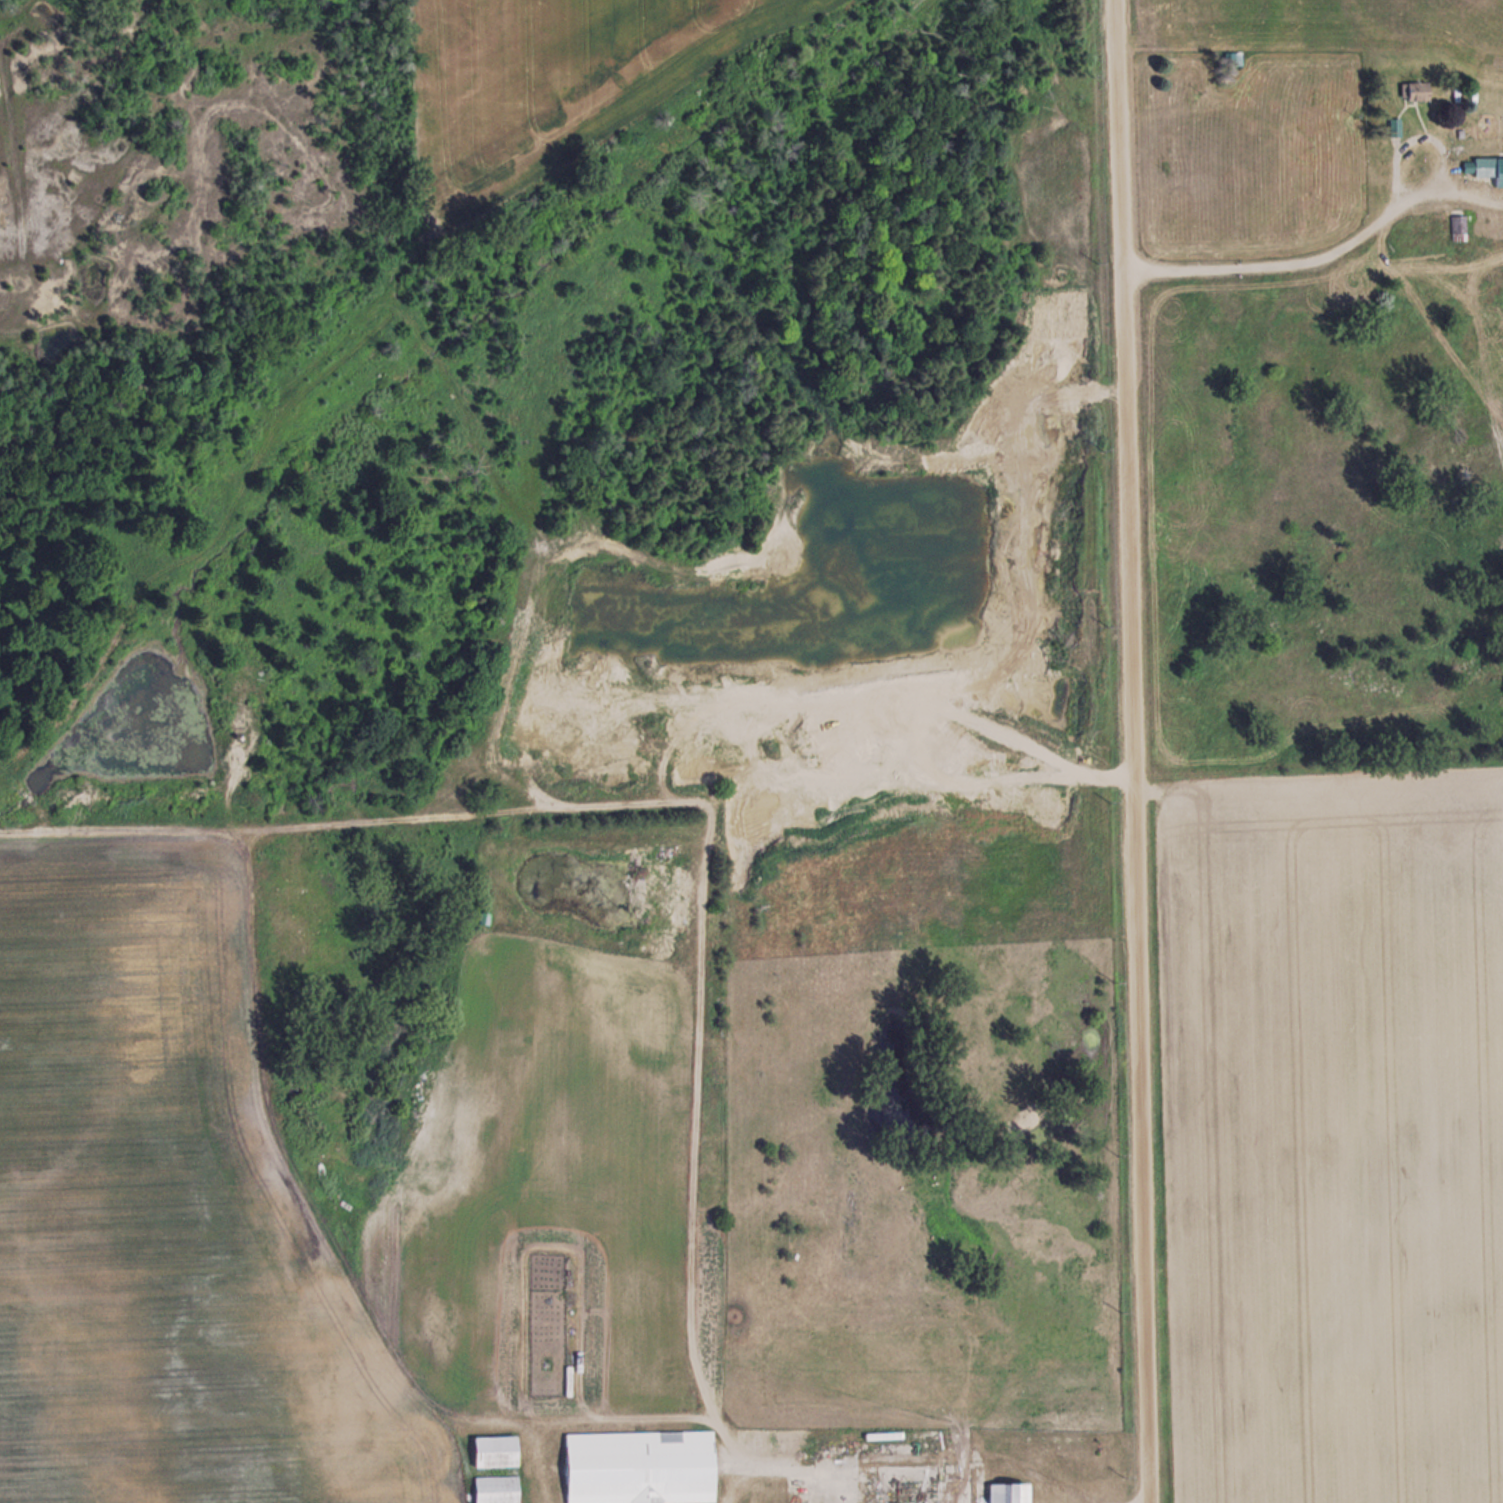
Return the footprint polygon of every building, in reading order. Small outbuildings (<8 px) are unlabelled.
[(1401,81),(1401,99),(1428,99),(1428,81),(1401,81)] [(1390,134),(1399,134),(1398,118),(1389,118),(1390,134)] [(1502,185),(1502,156),(1463,156),(1463,175),(1496,175),(1496,185),(1502,185)] [(1464,216),(1451,216),(1451,233),(1464,233),(1464,216)] [(565,1502),(623,1502),(630,1502),(663,1502),(715,1501),(714,1429),(565,1431),(565,1502)] [(473,1434),(473,1465),(516,1465),(516,1434),(473,1434)] [(474,1502),(518,1502),(517,1475),(474,1475),(474,1502)] [(1029,1481),(988,1481),(988,1502),(1029,1502),(1029,1481)]
